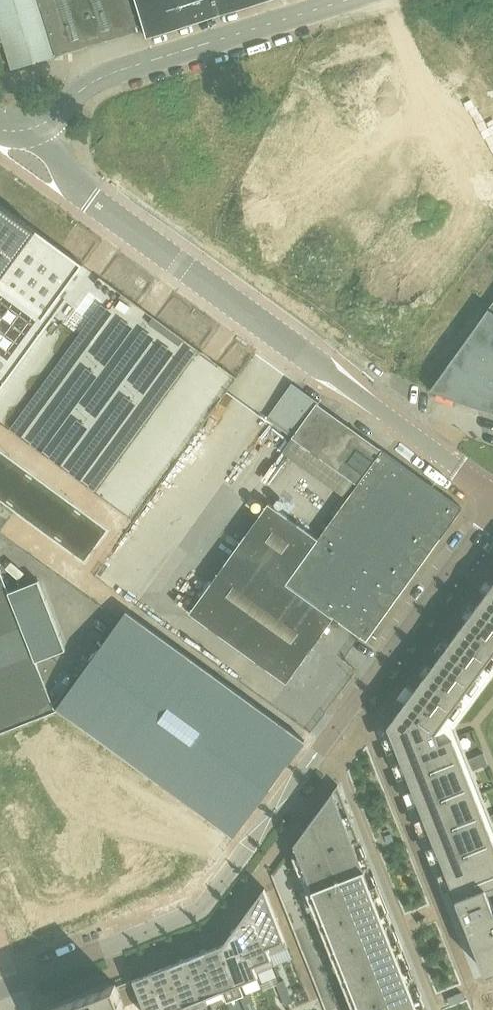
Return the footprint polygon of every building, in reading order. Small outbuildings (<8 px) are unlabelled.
[(0,22),(0,45),(7,43),(15,68),(60,54),(61,55),(141,30),(131,0),(0,0),(0,21),(0,22)] [(150,35),(264,0),(139,0),(150,35)] [(62,302),(65,299),(59,295),(82,263),(0,203),(0,388),(62,302)] [(492,410),(492,303),(431,390),(468,403),(492,410)] [(318,403),(292,384),(269,417),(295,435),(318,403)] [(384,450),(318,403),(295,435),(294,437),(359,484),(384,450)] [(384,450),(359,484),(319,539),(270,503),(191,612),(288,682),(335,617),(362,636),(416,562),(422,566),(464,508),(384,450)] [(10,592),(0,567),(0,731),(56,709),(37,661),(67,649),(40,580),(10,592)] [(402,759),(441,744),(441,742),(437,732),(485,667),(492,655),(492,584),(389,725),(402,759)] [(234,837),(307,741),(128,610),(59,708),(234,837)] [(458,899),(487,887),(487,888),(492,886),(492,836),(454,737),(441,742),(441,744),(402,759),(458,899)] [(484,752),(476,755),(481,767),(488,764),(484,752)] [(476,755),(469,758),(474,770),(481,767),(476,755)] [(338,784),(272,874),(325,1009),(421,1009),(354,843),(360,841),(338,784)] [(267,887),(254,905),(270,946),(288,939),(267,887)] [(490,895),(487,888),(487,887),(458,899),(486,970),(488,974),(492,972),(492,902),(490,895)] [(254,905),(240,923),(256,964),(274,957),(270,946),(254,905)] [(240,923),(227,942),(243,982),(261,975),(256,964),(240,923)] [(227,942),(209,949),(225,989),(243,982),(227,942)] [(209,949),(191,956),(207,996),(225,989),(209,949)] [(191,956),(174,963),(190,1003),(207,996),(191,956)] [(156,970),(171,1009),(173,1009),(190,1003),(174,963),(156,970)] [(138,977),(151,1009),(171,1009),(156,970),(138,977)] [(286,975),(278,978),(283,989),(290,986),(286,975)] [(50,1009),(126,1009),(116,984),(50,1009)] [(290,986),(283,989),(287,1000),(295,997),(290,986)] [(250,989),(243,992),(247,1003),(254,1000),(250,989)] [(247,1003),(250,1009),(258,1009),(254,1000),(247,1003)]
